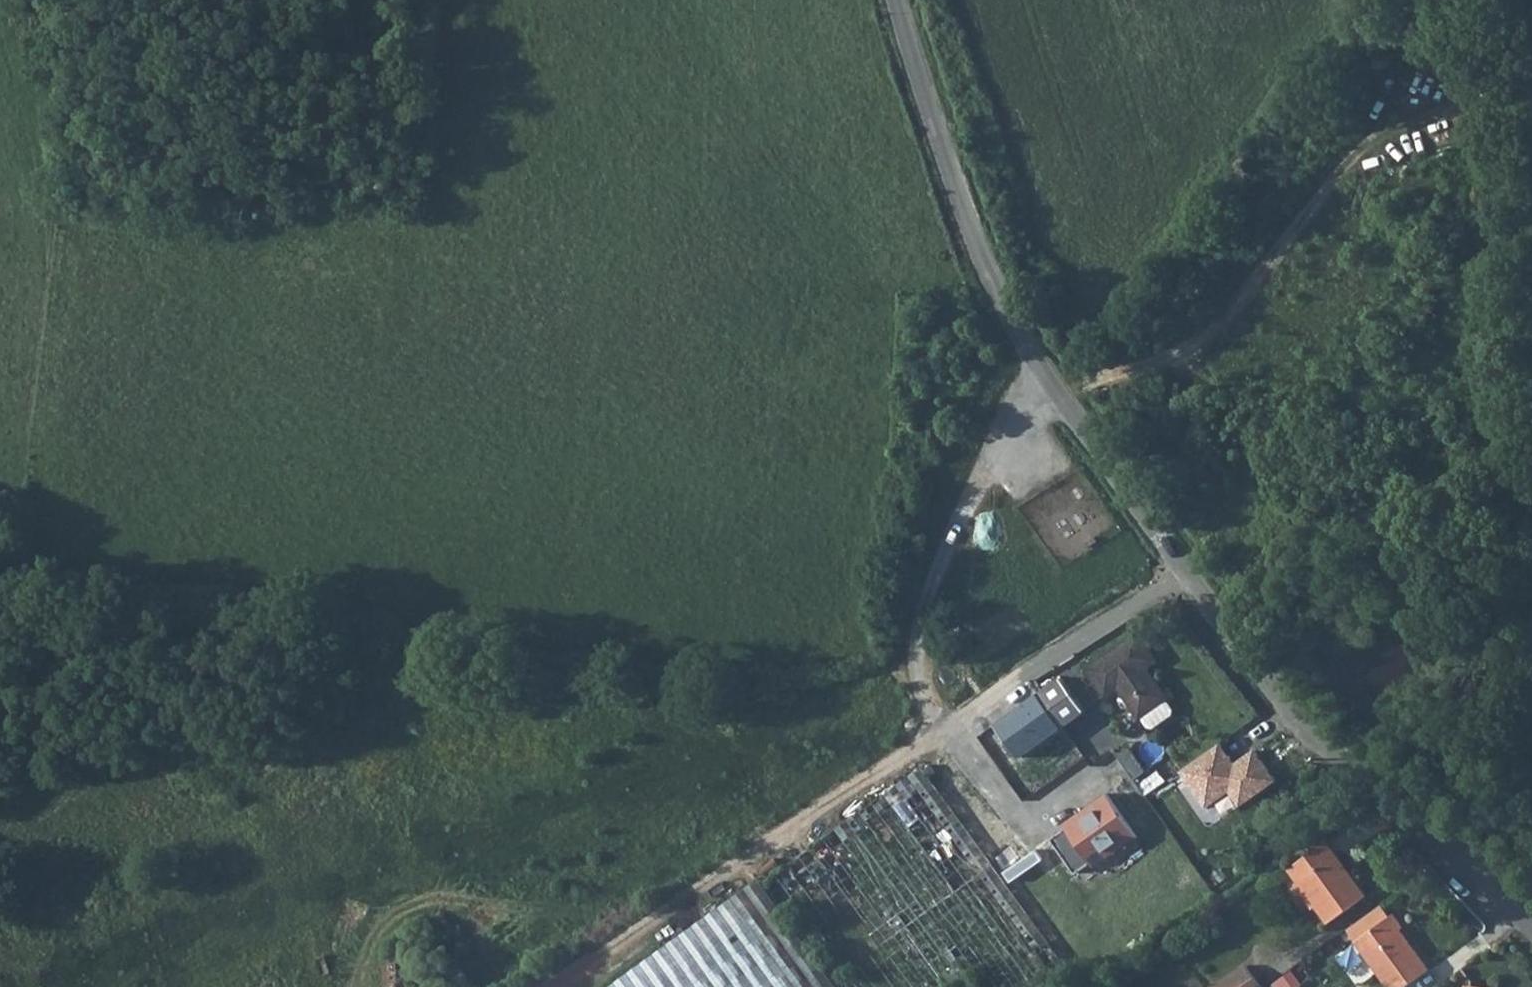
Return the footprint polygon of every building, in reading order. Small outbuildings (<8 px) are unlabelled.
[(1138,629),(1087,664),(1108,692),(1120,684),(1142,715),(1143,715),(1169,697),(1170,697),(1148,664),(1158,657),(1138,629)] [(1085,710),(1062,676),(998,721),(1022,754),(1085,710)] [(1176,708),(1169,697),(1143,715),(1150,725),(1155,726),(1175,713),(1176,708)] [(1225,742),(1182,769),(1208,811),(1234,795),(1240,804),(1277,781),(1258,751),(1238,763),(1225,742)] [(763,877),(841,986),(1045,986),(1068,971),(921,766),(763,877)] [(1280,829),(1273,834),(1278,842),(1287,837),(1280,829)] [(1325,842),(1287,869),(1323,919),(1361,892),(1325,842)] [(760,878),(609,986),(836,986),(760,878)] [(1354,938),(1389,986),(1397,986),(1425,968),(1396,928),(1400,925),(1391,912),(1354,938)] [(1208,986),(1259,986),(1240,965),(1208,986)]
